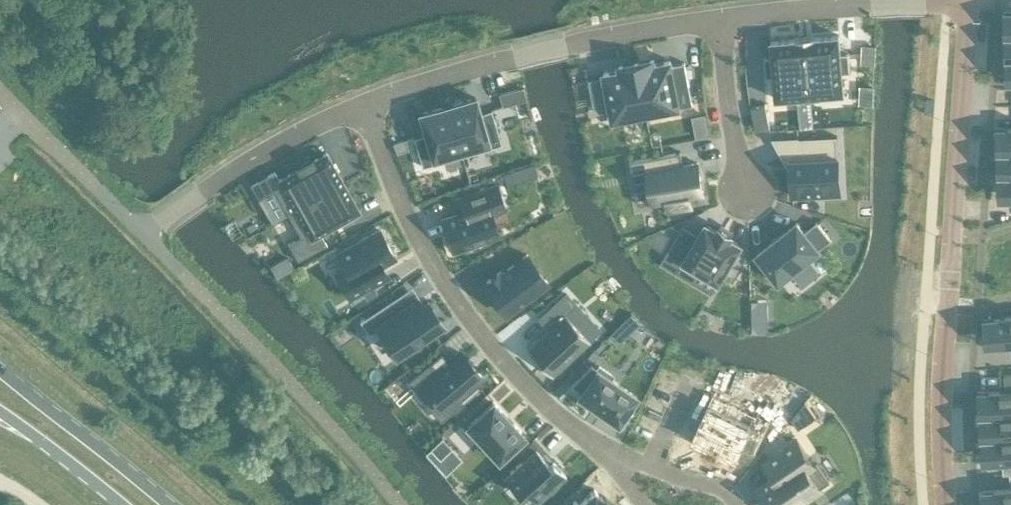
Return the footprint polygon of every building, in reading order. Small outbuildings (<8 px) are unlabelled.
[(816,36),(805,37),(810,96),(820,95),(820,94),(844,93),(842,72),(850,72),(849,53),(841,54),(839,35),(816,37),(816,36)] [(773,57),(765,57),(766,76),(774,75),(776,98),(800,96),(800,97),(810,96),(805,37),(771,40),(773,57)] [(876,46),(862,46),(861,62),(875,62),(876,46)] [(654,59),(637,62),(646,113),(693,104),(685,62),(672,64),(671,60),(655,63),(654,59)] [(605,77),(590,80),(595,107),(610,104),(613,119),(646,113),(637,62),(619,65),(620,69),(604,72),(605,77)] [(511,90),(499,94),(503,106),(515,102),(511,90)] [(475,97),(447,105),(460,151),(486,143),(487,147),(501,143),(491,109),(480,112),(475,97)] [(765,104),(751,106),(755,131),(770,128),(765,104)] [(425,134),(414,137),(422,166),(436,162),(435,158),(460,151),(447,105),(419,113),(425,134)] [(798,158),(791,158),(793,196),(828,194),(840,193),(839,175),(837,136),(797,138),(798,158)] [(680,150),(630,159),(635,185),(650,182),(654,199),(668,196),(670,208),(691,204),(689,192),(703,189),(697,161),(683,164),(680,150)] [(275,171),(250,185),(258,199),(274,190),(288,215),(344,183),(326,152),(314,159),(312,156),(295,165),(297,168),(279,179),(275,171)] [(344,183),(288,215),(300,236),(288,243),(297,261),(327,244),(320,233),(331,227),(331,228),(343,221),(343,220),(360,211),(344,183)] [(464,211),(442,218),(452,249),(498,234),(491,213),(504,208),(496,184),(459,197),(464,211)] [(772,242),(758,254),(769,268),(765,271),(774,281),(777,278),(779,281),(832,239),(817,221),(805,231),(797,222),(783,234),(782,233),(772,241),(772,242)] [(680,230),(666,253),(682,262),(679,268),(694,277),(699,268),(719,280),(722,275),(727,278),(735,265),(730,262),(741,244),(730,237),(732,234),(720,226),(718,230),(706,223),(696,239),(680,230)] [(345,267),(336,272),(350,297),(388,276),(382,265),(395,257),(379,229),(337,253),(345,267)] [(654,234),(643,239),(660,249),(665,241),(654,234)] [(487,283),(485,284),(506,313),(548,282),(527,254),(502,272),(501,270),(500,270),(486,281),(487,283)] [(405,290),(360,320),(369,333),(378,327),(395,354),(413,342),(415,345),(434,333),(432,329),(442,322),(428,300),(421,305),(417,298),(413,301),(405,290)] [(548,329),(526,349),(550,375),(589,340),(565,315),(576,305),(565,295),(539,319),(548,329)] [(768,332),(767,300),(752,300),(752,332),(768,332)] [(353,305),(344,312),(348,318),(358,312),(353,305)] [(995,318),(997,345),(1010,344),(1010,317),(995,318)] [(621,324),(609,336),(619,345),(630,333),(621,324)] [(433,370),(421,380),(431,393),(430,394),(433,398),(434,397),(444,408),(457,397),(462,403),(481,388),(475,381),(482,376),(462,353),(450,363),(441,352),(428,364),(433,370)] [(591,364),(571,385),(581,392),(578,396),(591,405),(604,414),(617,423),(636,396),(611,378),(613,375),(599,365),(597,368),(591,364)] [(989,391),(991,415),(1010,414),(1010,390),(989,391)] [(806,401),(791,418),(799,428),(816,416),(809,405),(806,401)] [(493,402),(467,425),(498,459),(524,435),(513,423),(504,413),(504,414),(493,402)] [(991,415),(993,438),(1010,437),(1010,414),(991,415)] [(743,421),(694,458),(753,478),(743,421)] [(442,437),(430,448),(440,458),(451,447),(442,437)] [(993,438),(994,462),(1010,460),(1010,437),(993,438)] [(758,488),(770,504),(797,504),(821,488),(821,487),(831,480),(817,461),(814,464),(798,440),(766,462),(776,476),(758,488)] [(536,447),(504,477),(520,494),(526,489),(537,501),(566,474),(552,459),(549,462),(536,447)] [(994,490),(996,504),(1010,504),(1010,488),(994,490)] [(605,498),(604,497),(603,499),(594,489),(578,504),(574,500),(569,504),(612,504),(605,498)]
